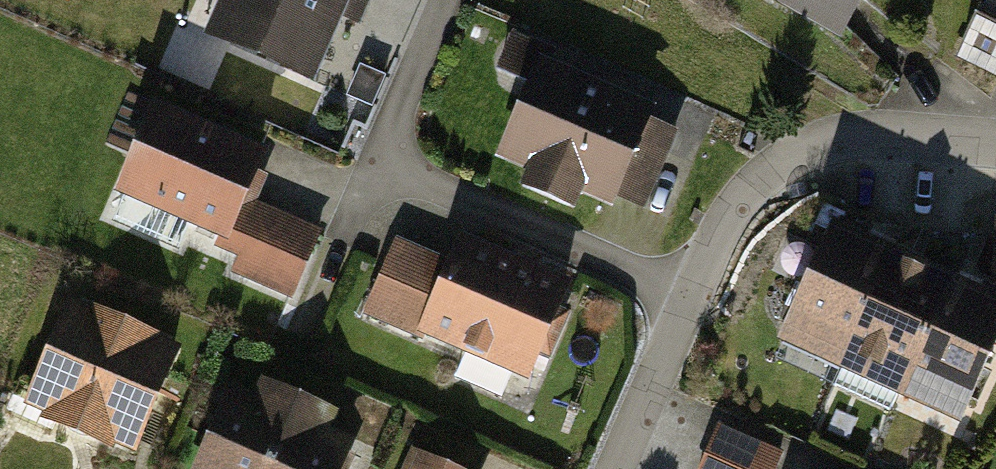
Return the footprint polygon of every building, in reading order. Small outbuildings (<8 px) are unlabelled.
[(407,0),(187,0),(172,36),(360,114),(407,0)] [(849,26),(862,0),(795,0),(849,26)] [(941,60),(995,86),(995,0),(969,0),(941,60)] [(546,54),(498,36),(480,82),(513,95),(482,174),(519,188),(511,208),(562,227),(570,207),(627,229),(668,122),(539,72),(546,54)] [(260,166),(138,116),(103,204),(225,253),(214,279),(281,306),(308,239),(241,212),(260,166)] [(828,213),(768,338),(955,427),(995,341),(995,293),(828,213)] [(988,216),(987,282),(995,282),(995,216),(988,216)] [(563,293),(446,248),(437,271),(378,248),(348,327),(524,394),(563,293)] [(54,305),(3,419),(116,468),(119,468),(170,356),(54,305)] [(218,468),(372,468),(396,414),(266,358),(218,468)] [(439,422),(419,468),(518,468),(523,458),(439,422)] [(720,427),(701,468),(769,468),(776,452),(720,427)]
